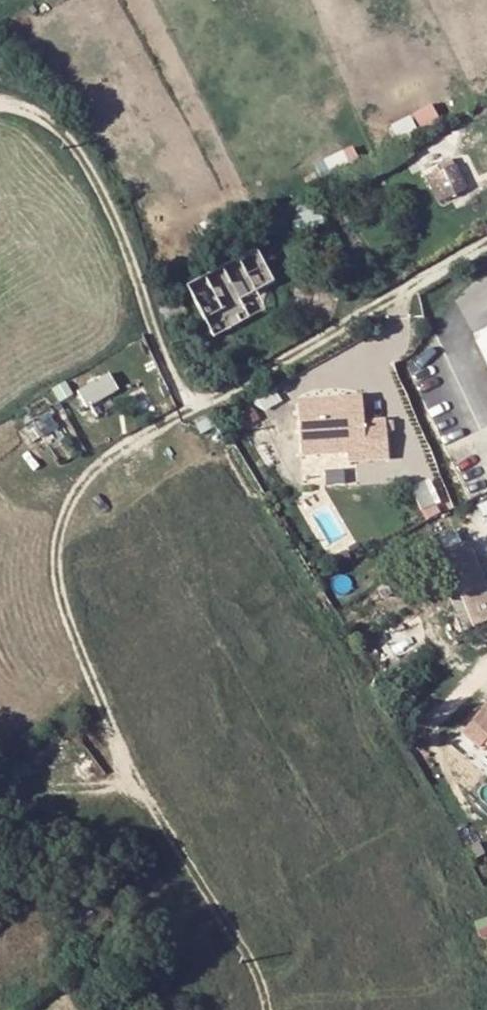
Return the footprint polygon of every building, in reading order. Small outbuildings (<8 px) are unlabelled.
[(444,200),(468,188),(456,164),(432,177),(444,200)] [(255,289),(238,260),(187,289),(203,317),(231,303),(255,289)] [(239,318),(231,303),(203,317),(212,333),(239,318)] [(478,345),(486,365),(486,341),(478,345)] [(297,403),(302,448),(346,446),(347,455),(348,464),(389,461),(386,422),(363,423),(362,398),(297,403)] [(199,435),(212,428),(207,418),(194,426),(199,435)] [(302,448),(303,458),(347,455),(346,446),(302,448)] [(447,564),(474,626),(486,620),(486,581),(470,541),(442,552),(447,564)] [(474,626),(447,564),(431,570),(440,593),(446,591),(463,631),(474,626)] [(479,749),(486,752),(486,728),(479,749)]
